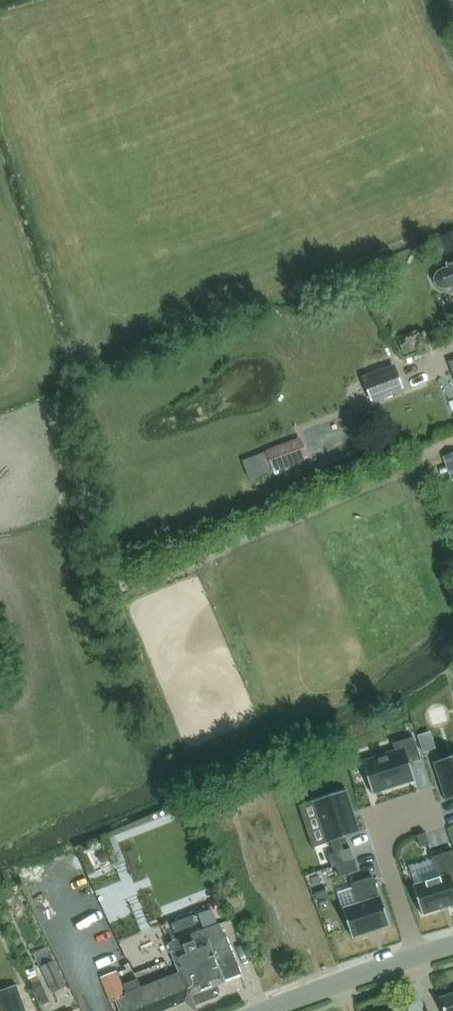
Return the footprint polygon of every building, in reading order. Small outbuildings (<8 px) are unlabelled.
[(439,237),(446,254),(452,252),(452,232),(439,237)] [(448,264),(449,268),(441,271),(437,274),(435,278),(436,283),(439,286),(443,288),(448,288),(452,286),(452,262),(448,264)] [(422,348),(416,331),(397,338),(404,355),(422,348)] [(373,401),(403,390),(394,367),(364,379),(373,401)] [(308,457),(301,438),(266,451),(273,470),(308,457)] [(452,479),(452,453),(443,456),(451,479),(452,479)] [(362,760),(361,760),(372,795),(374,794),(373,792),(413,778),(414,781),(415,781),(409,763),(421,759),(413,737),(392,743),(395,752),(363,763),(362,760)] [(433,763),(433,764),(436,763),(448,799),(445,799),(445,801),(452,798),(452,756),(433,763)] [(347,790),(312,801),(326,844),(331,842),(334,853),(328,855),(332,867),(336,866),(354,860),(351,848),(344,850),(340,839),(361,832),(347,790)] [(413,886),(422,915),(452,905),(452,881),(451,876),(452,875),(452,850),(431,857),(438,878),(413,886)] [(354,860),(336,866),(340,877),(358,871),(354,860)] [(358,904),(342,909),(352,937),(390,925),(380,896),(379,897),(373,876),(351,883),(358,904)] [(242,974),(232,950),(225,934),(223,935),(218,923),(203,929),(197,914),(171,924),(177,940),(168,944),(173,957),(174,957),(180,971),(142,987),(138,978),(124,984),(129,996),(126,997),(116,1001),(120,1010),(196,1010),(194,1005),(216,996),(219,991),(217,985),(242,974)] [(66,986),(54,962),(41,968),(53,992),(66,986)] [(116,1001),(126,997),(115,971),(100,977),(111,1003),(116,1001)] [(440,998),(444,1010),(452,1010),(452,994),(440,998)]
